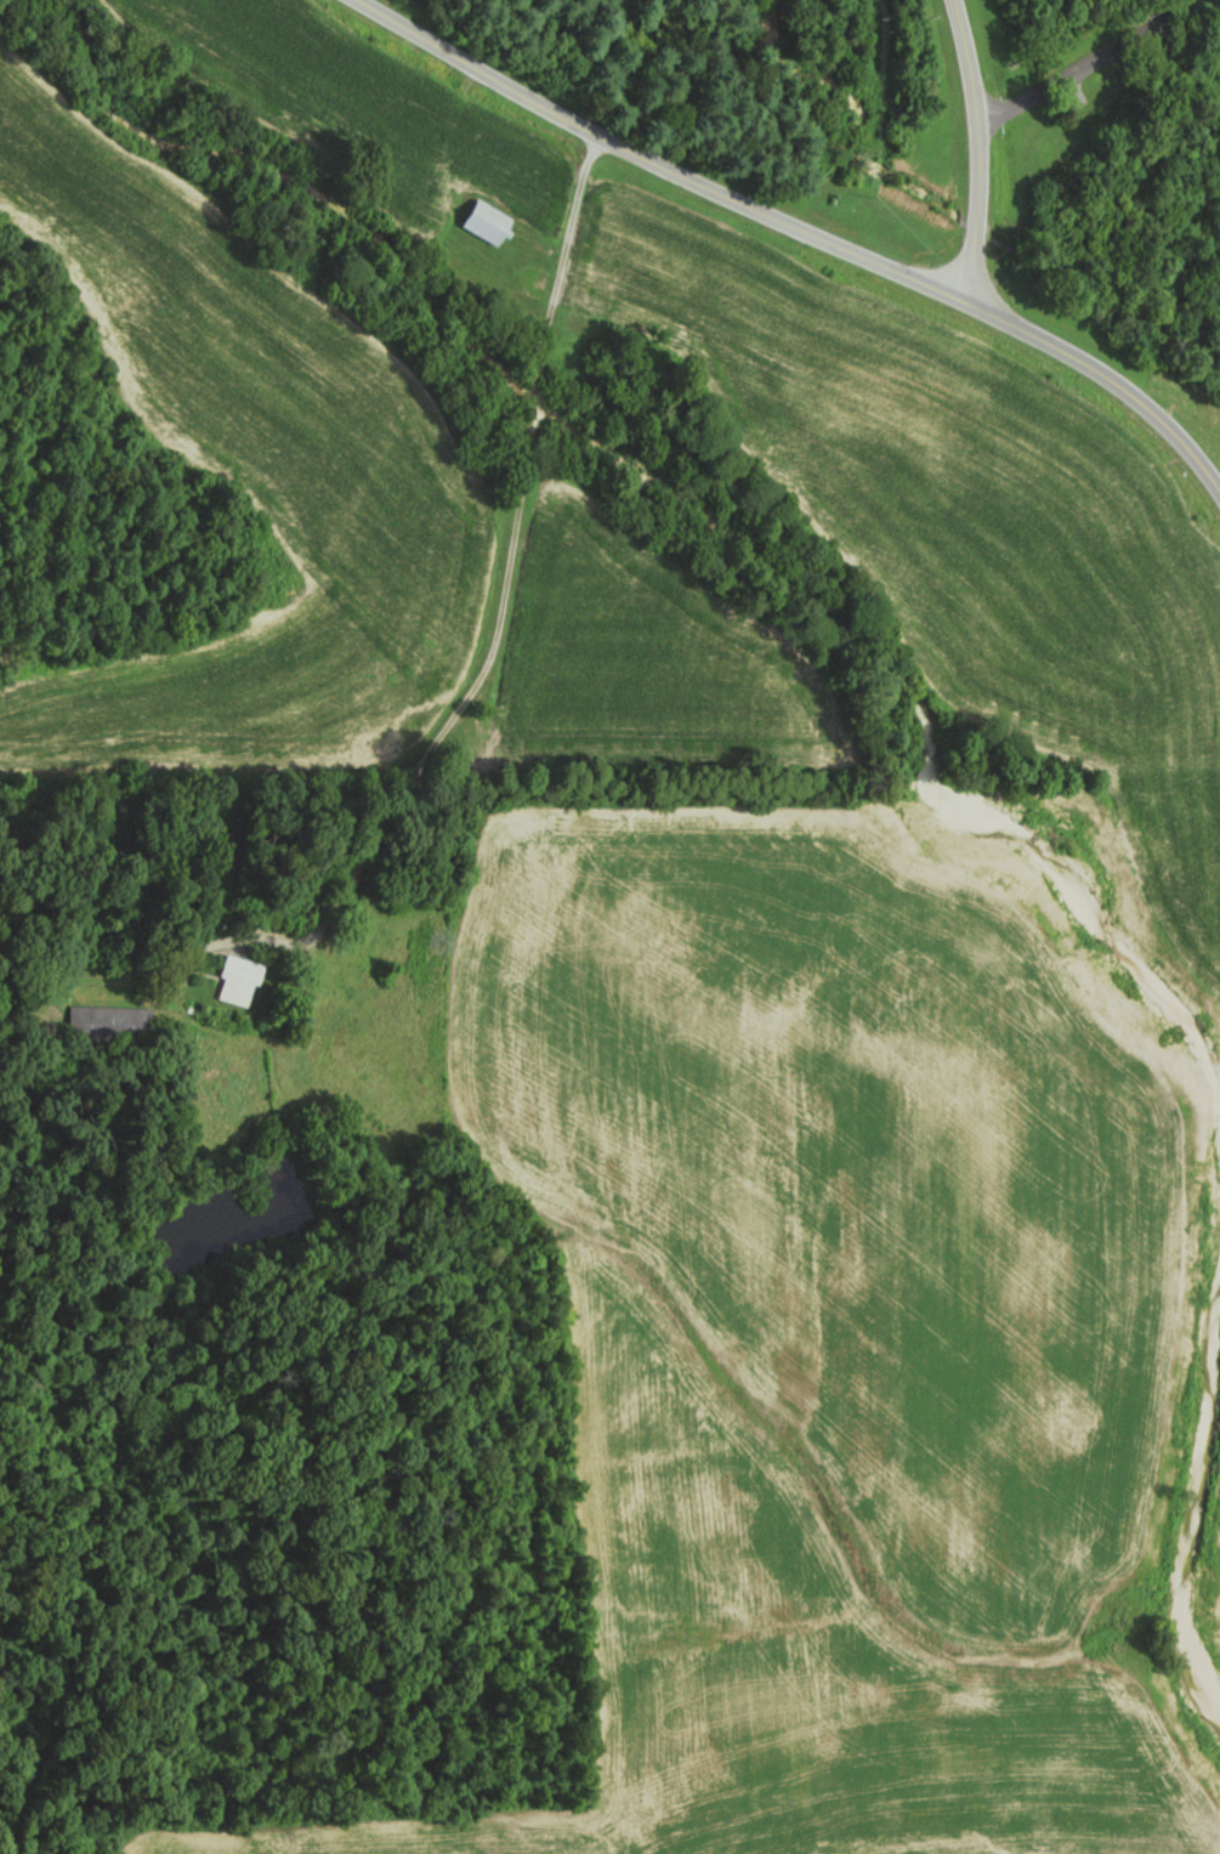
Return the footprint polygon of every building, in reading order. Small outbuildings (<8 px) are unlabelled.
[(496,248),(515,222),(481,197),(462,223),(496,248)] [(252,1008),(264,964),(227,954),(215,997),(252,1008)] [(151,1036),(152,1008),(67,1006),(66,1034),(151,1036)]
